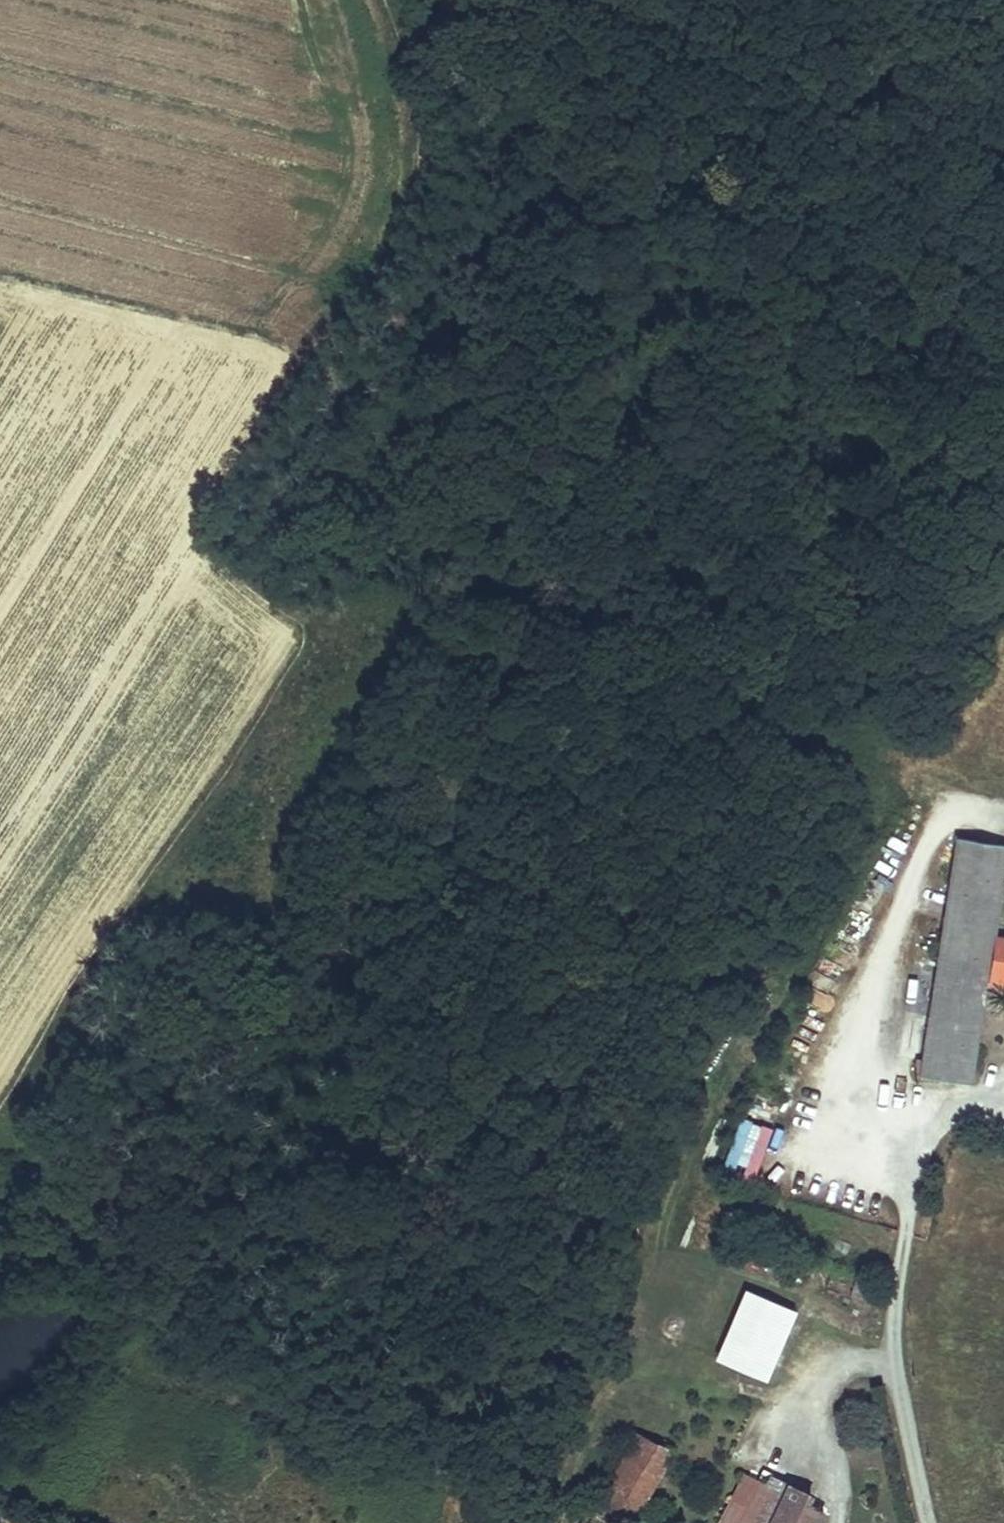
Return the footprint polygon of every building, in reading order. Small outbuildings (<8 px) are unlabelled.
[(956,840),(921,1076),(971,1085),(985,986),(1003,989),(1003,937),(993,935),(1003,870),(1003,845),(956,840)] [(754,1182),(774,1130),(746,1120),(726,1171),(754,1182)] [(745,1292),(720,1357),(771,1377),(796,1312),(745,1292)] [(636,1436),(597,1507),(615,1517),(652,1443),(636,1436)] [(615,1517),(627,1522),(634,1522),(671,1455),(652,1443),(615,1517)] [(720,1522),(820,1522),(824,1514),(744,1475),(720,1522)]
